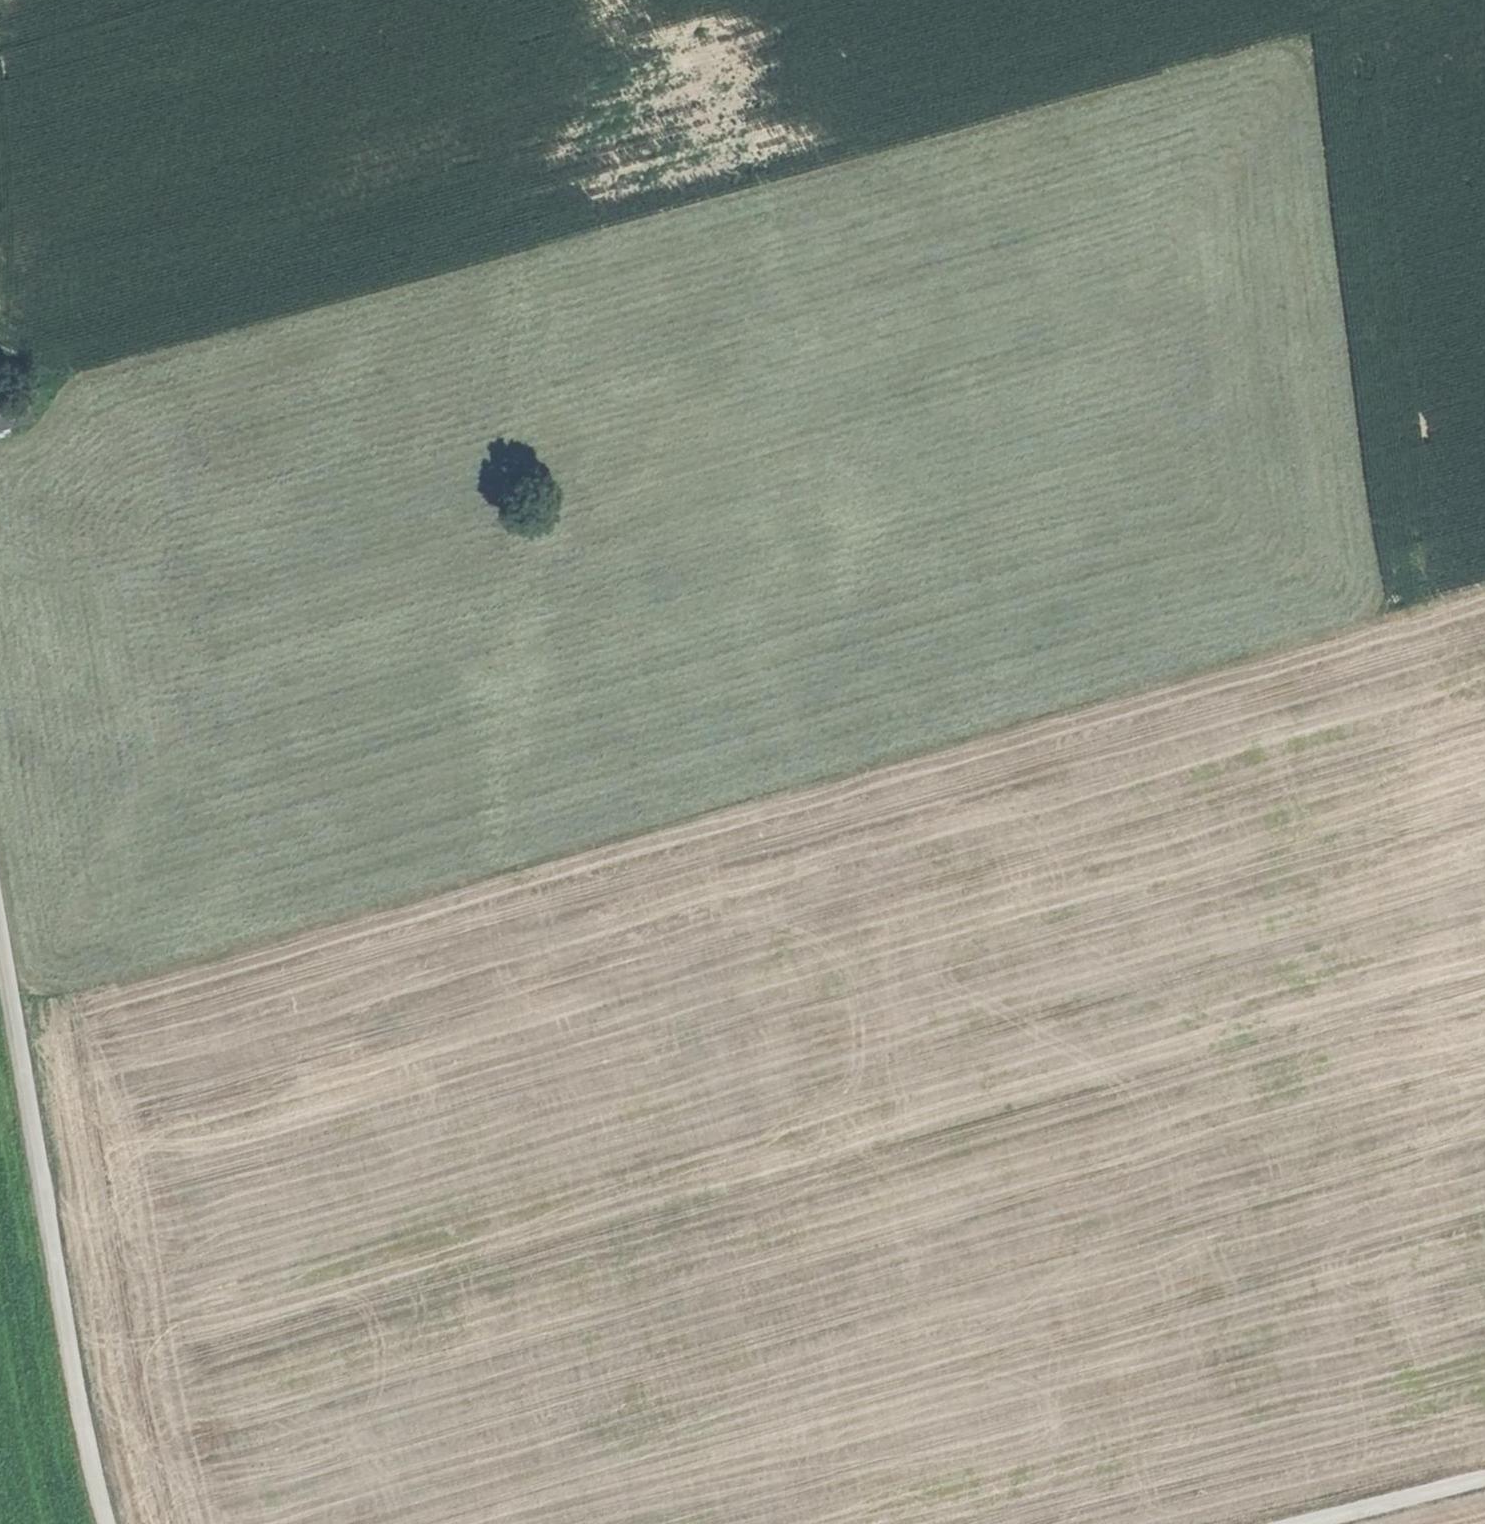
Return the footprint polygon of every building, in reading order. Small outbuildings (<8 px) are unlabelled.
[(12,386),(0,390),(0,429),(22,423),(12,386)]
